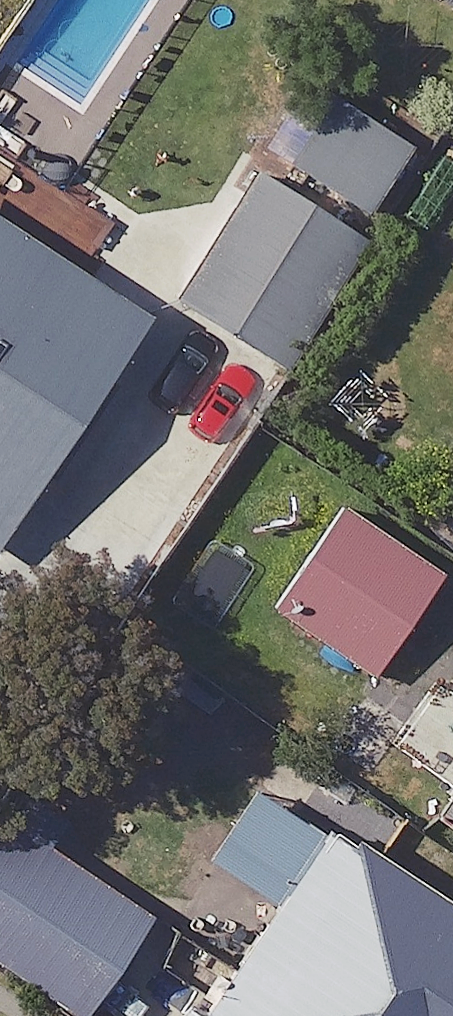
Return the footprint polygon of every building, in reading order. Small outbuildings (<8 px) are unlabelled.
[(411,149),(327,90),(286,149),(369,208),(411,149)] [(364,245),(257,177),(183,294),(291,362),(364,245)] [(0,211),(0,544),(153,312),(0,211)] [(445,566),(346,504),(282,607),(381,668),(445,566)] [(6,817),(0,825),(0,951),(86,1011),(151,918),(6,817)] [(318,822),(191,1013),(196,1015),(452,1015),(452,910),(318,822)]
